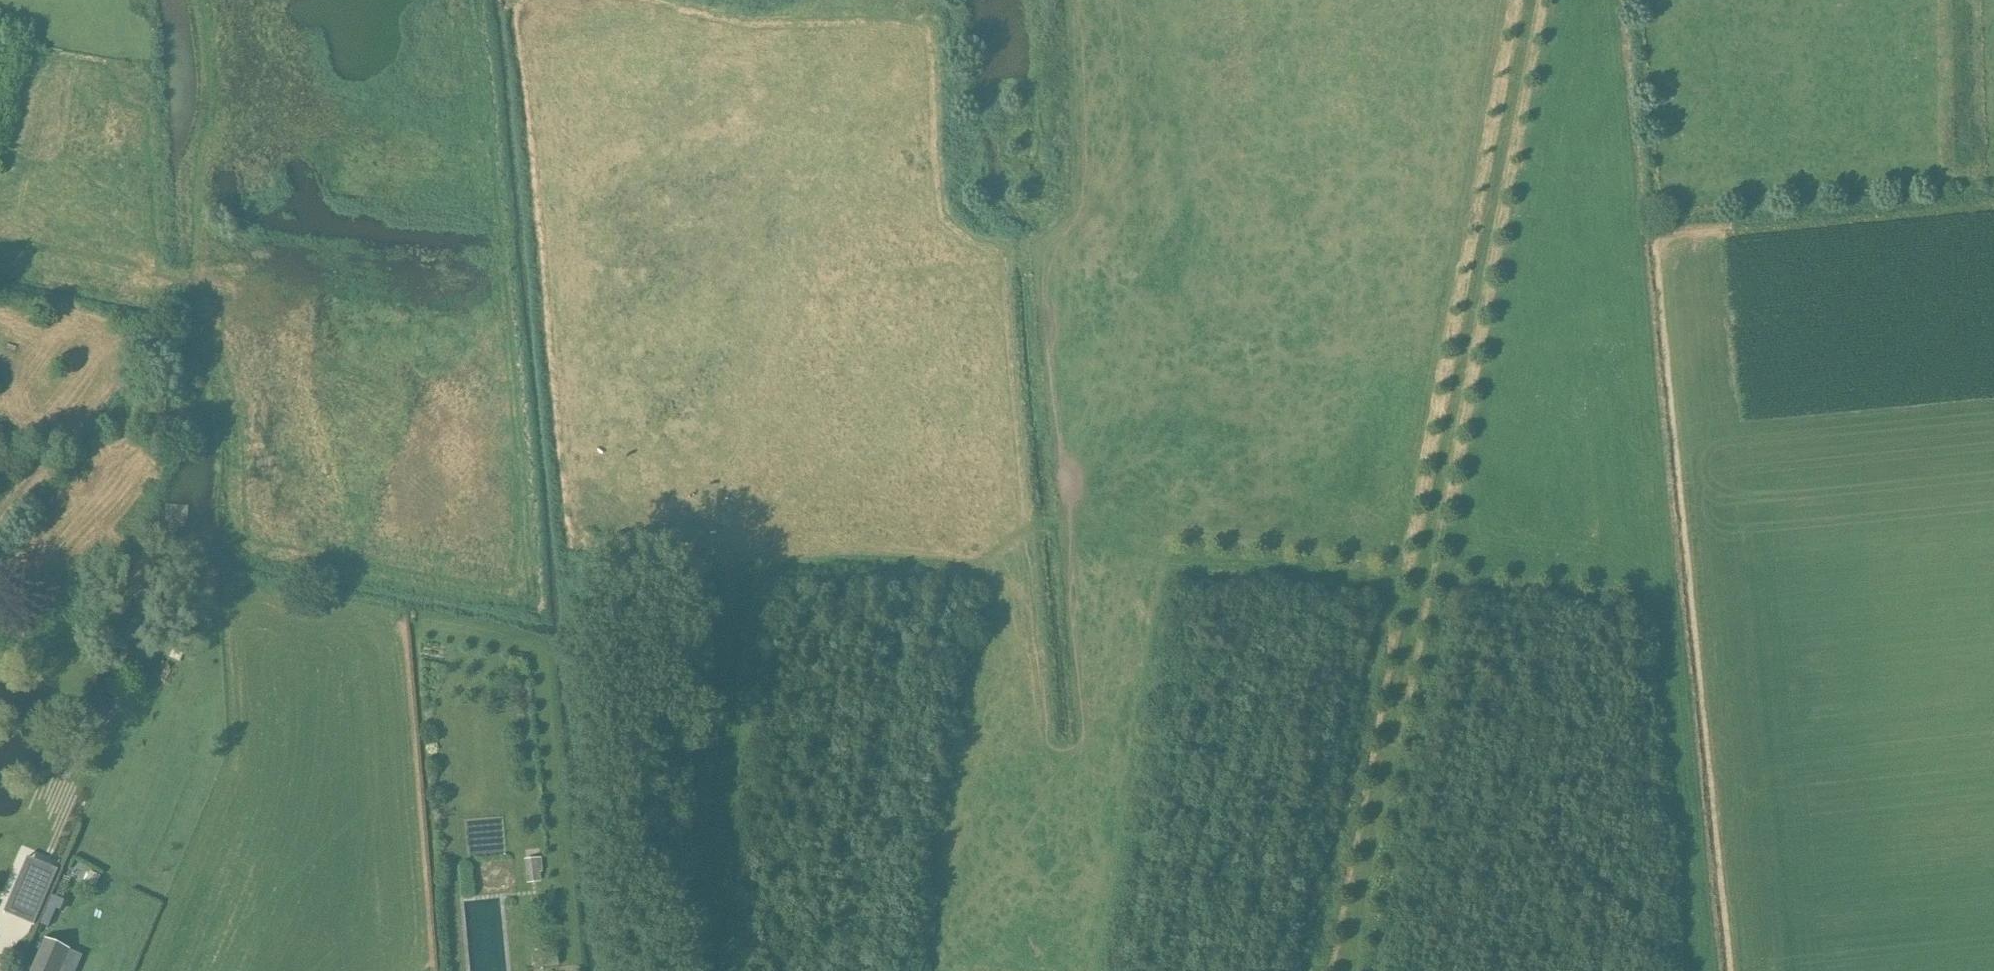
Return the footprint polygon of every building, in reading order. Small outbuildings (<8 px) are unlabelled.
[(181,504),(166,506),(169,532),(185,530),(181,504)] [(58,870),(27,857),(3,913),(34,926),(58,870)] [(541,857),(524,859),(527,884),(541,882),(540,873),(543,872),(541,857)] [(100,876),(89,871),(84,882),(95,887),(100,876)] [(52,894),(39,924),(48,928),(56,910),(64,913),(69,902),(52,894)] [(32,970),(60,970),(69,950),(45,940),(32,970)] [(83,956),(69,950),(60,970),(76,970),(83,956)]
